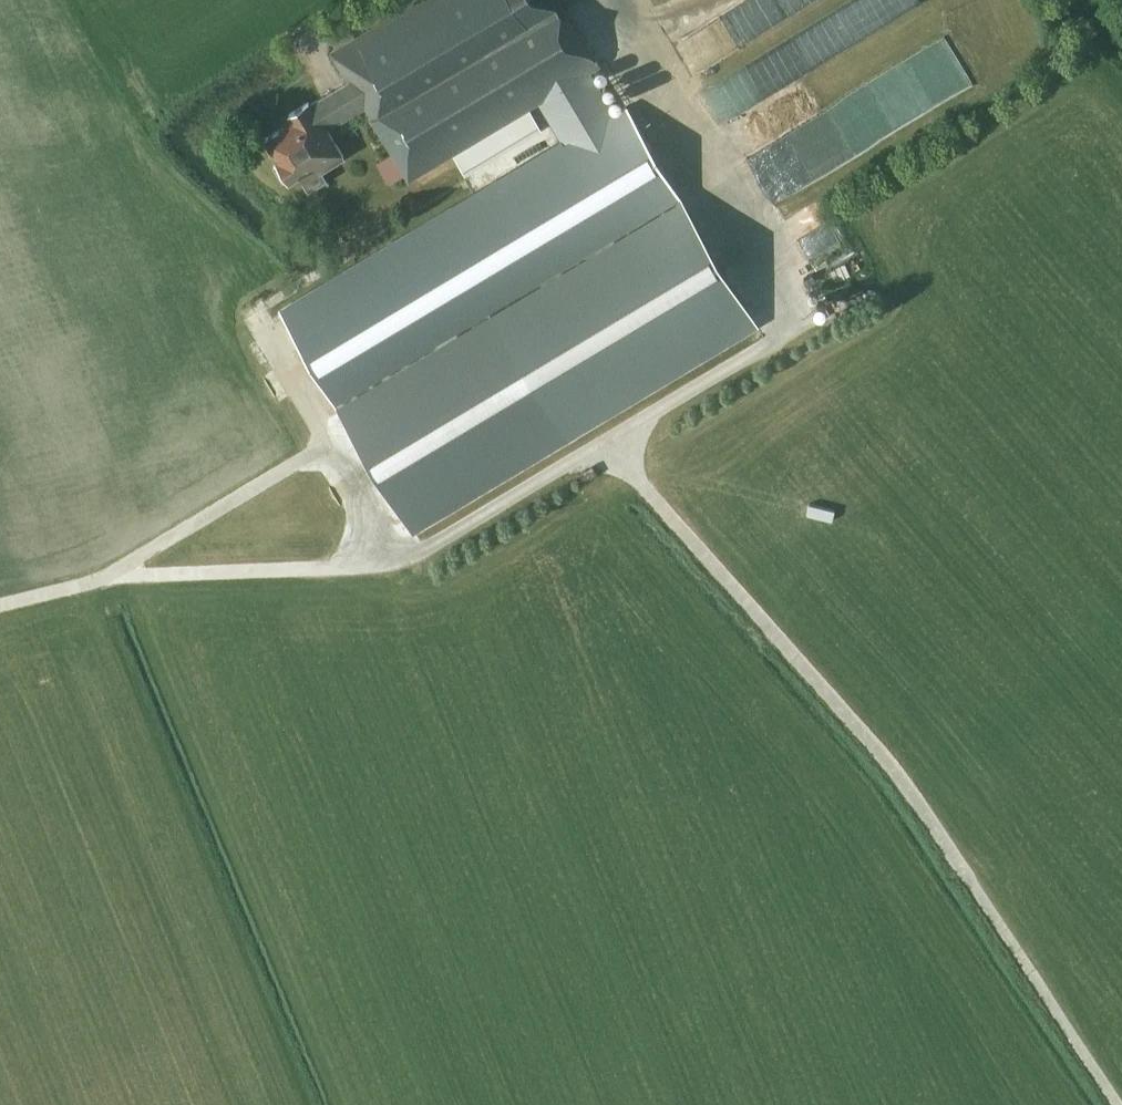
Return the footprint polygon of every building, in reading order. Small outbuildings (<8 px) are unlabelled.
[(266,136),(278,157),(277,157),(279,161),(274,164),(282,178),(288,175),(290,178),(299,172),(309,188),(326,177),(320,169),(343,155),(326,126),(327,125),(329,127),(364,106),(409,179),(451,153),(490,130),(498,144),(547,114),(564,142),(289,307),(282,311),(356,435),(358,439),(411,527),(552,443),(565,435),(568,440),(758,326),(755,321),(624,105),(615,110),(590,70),(600,64),(561,0),(416,0),(355,37),(352,32),(342,38),(345,43),(331,51),(348,80),(344,83),(321,96),(310,103),(309,101),(290,113),(294,120),(266,136)] [(929,7),(925,0),(870,0),(745,61),(760,90),(929,7)] [(811,253),(841,235),(832,220),(802,238),(811,253)]
